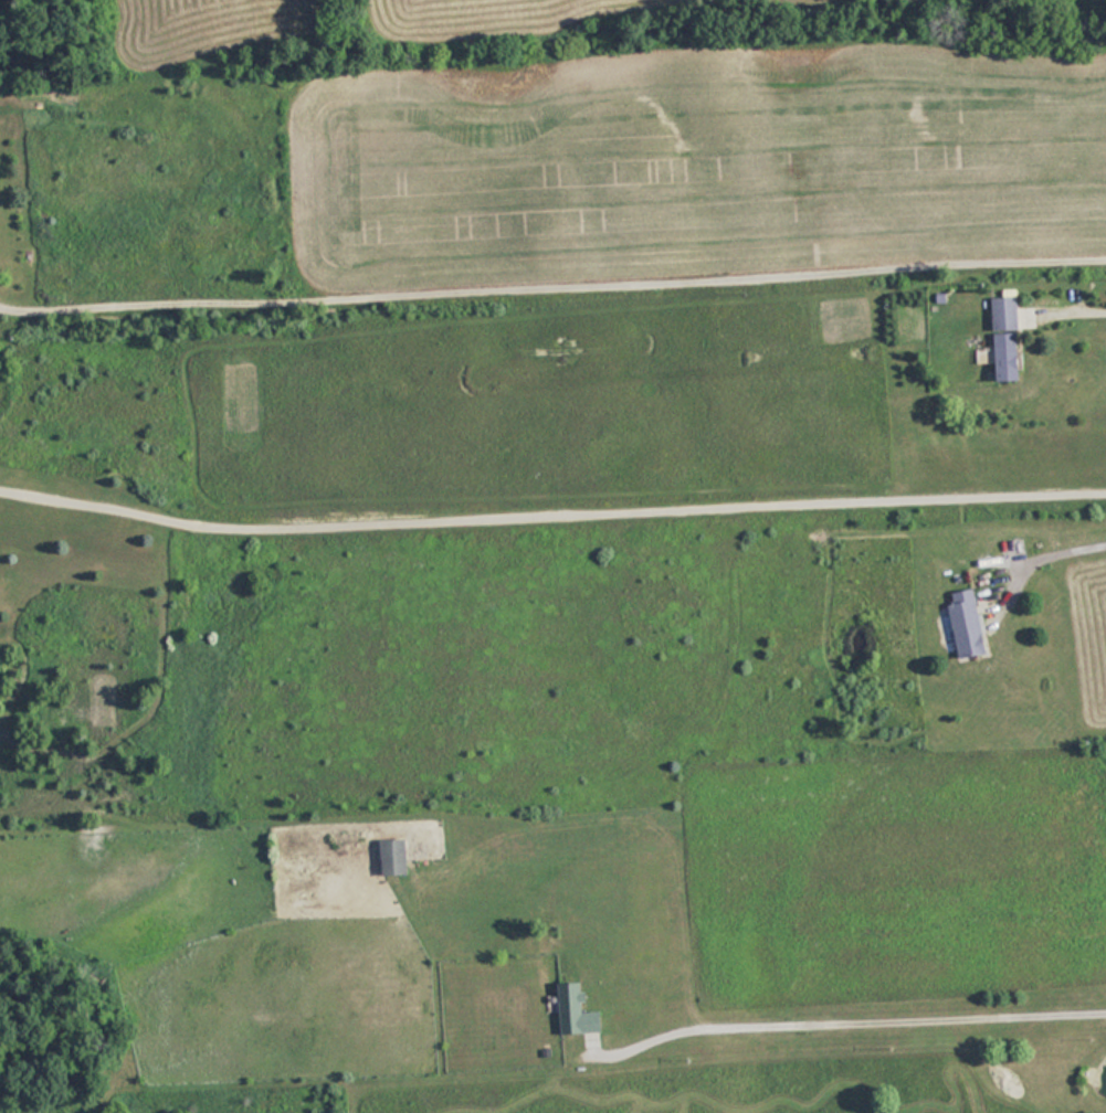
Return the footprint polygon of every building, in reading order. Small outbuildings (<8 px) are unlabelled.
[(995,299),(1000,383),(1026,381),(1021,297),(995,299)] [(962,660),(990,654),(977,588),(949,593),(962,660)] [(384,876),(410,876),(408,841),(383,842),(384,876)] [(606,1032),(605,1011),(586,1011),(584,981),(561,982),(563,1033),(606,1032)]
